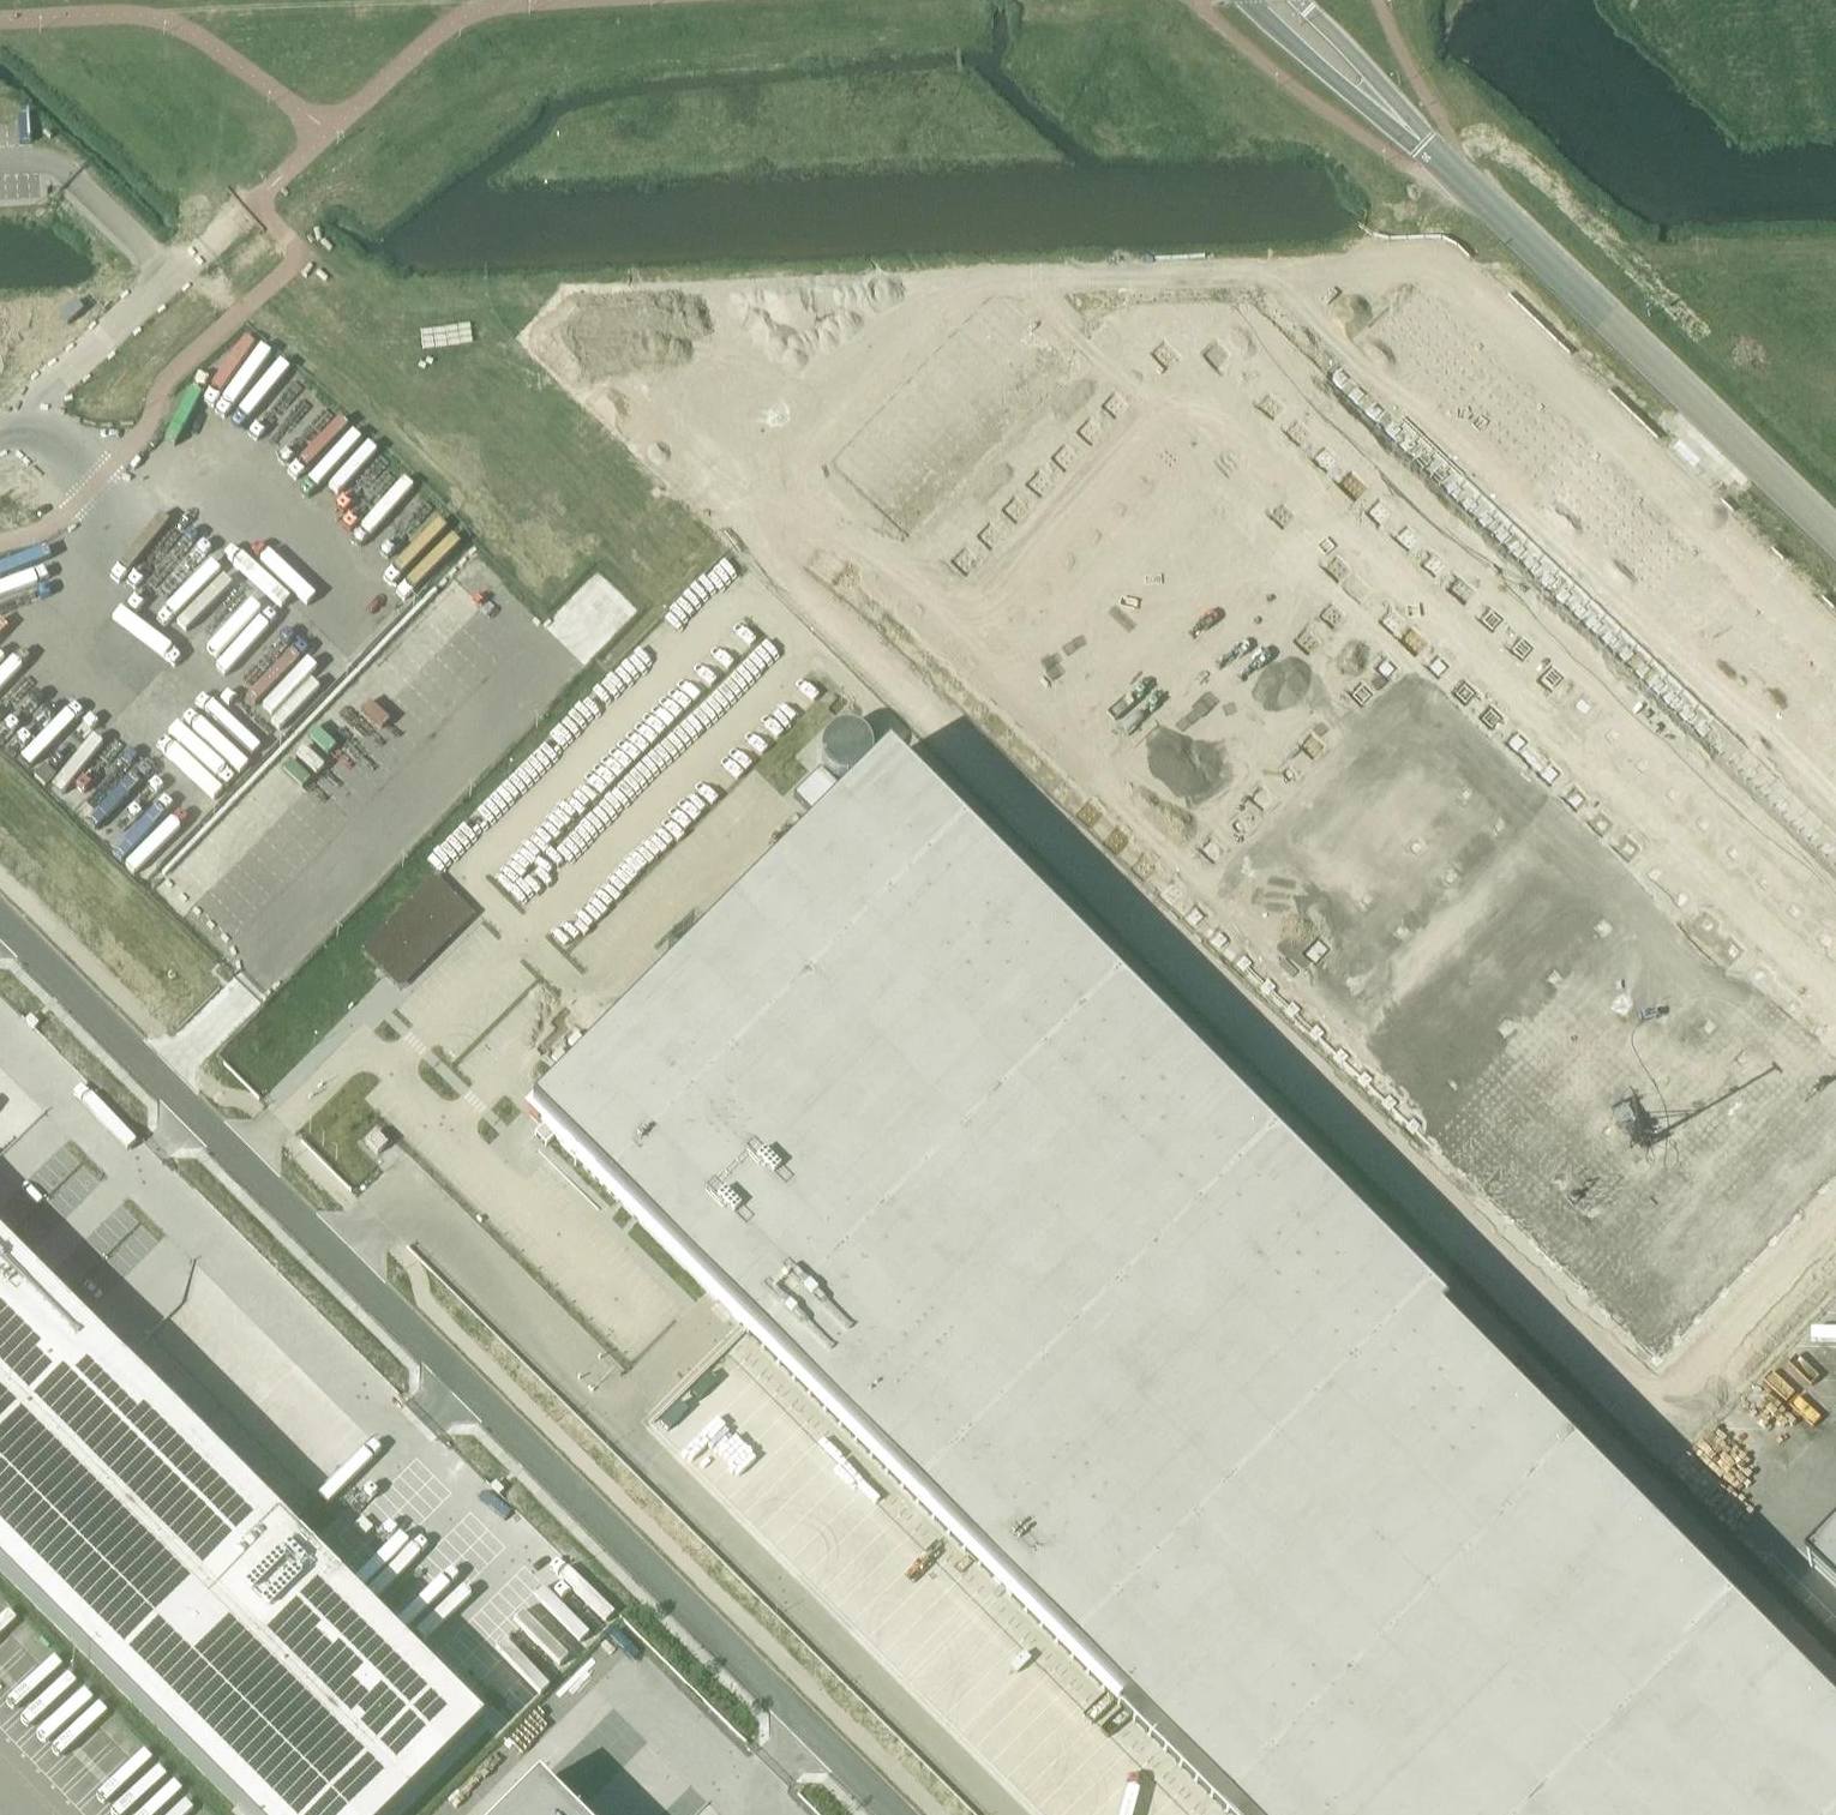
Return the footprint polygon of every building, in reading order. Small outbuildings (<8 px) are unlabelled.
[(841,581),(1657,1365),(1835,1178),(1835,850),(1254,291),(1115,296),(841,581)] [(529,1115),(542,1128),(534,1136),(545,1147),(553,1139),(1228,1814),(1835,1814),(1835,1711),(886,759),(847,799),(819,771),(793,798),(820,825),(529,1115)] [(53,776),(42,767),(33,776),(43,786),(53,776)] [(375,1134),(365,1144),(377,1156),(387,1146),(375,1134)] [(243,1814),(393,1814),(482,1725),(283,1526),(292,1517),(129,1354),(121,1362),(0,1241),(0,1571),(243,1814)] [(1810,1566),(1835,1592),(1835,1539),(1810,1566)] [(506,1814),(566,1814),(536,1786),(513,1808),(506,1814)]
